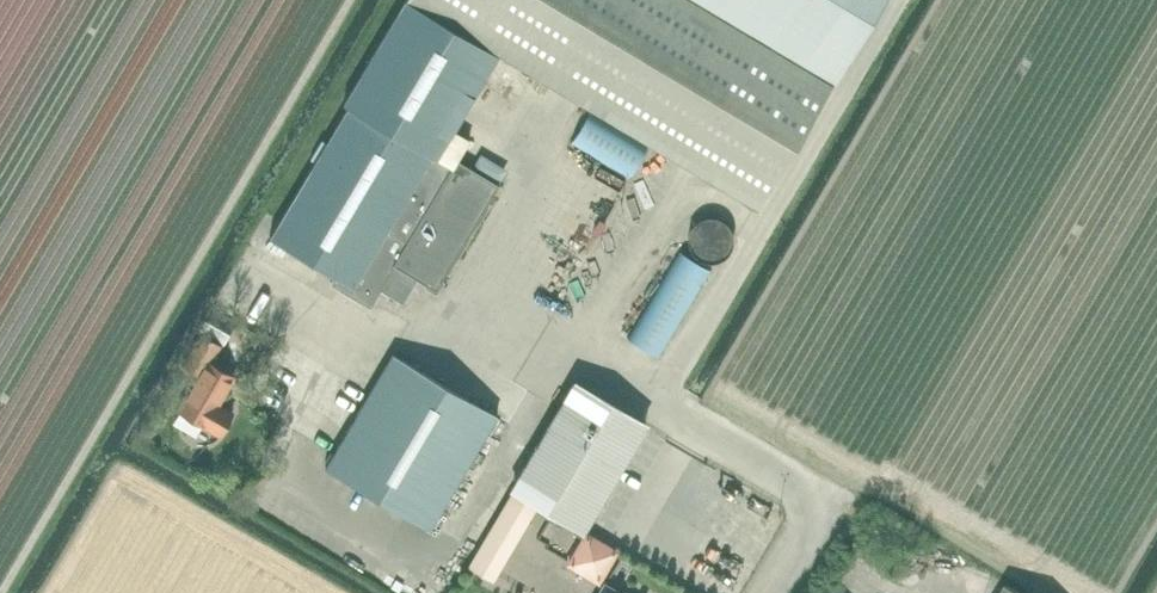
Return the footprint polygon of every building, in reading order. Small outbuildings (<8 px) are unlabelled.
[(833,83),(883,0),(406,0),(343,104),(349,107),(270,239),(335,278),(332,283),(367,303),(372,302),(381,287),(399,298),(404,297),(415,278),(436,291),(499,185),(485,177),(472,170),(458,161),(470,140),(453,130),(499,54),(759,208),(833,83)] [(480,157),(472,170),(485,177),(490,169),(488,162),(480,157)] [(504,158),(499,168),(518,177),(523,167),(504,158)] [(734,264),(754,245),(747,238),(754,231),(734,210),(707,235),(734,264)] [(222,345),(212,339),(202,333),(183,365),(199,375),(178,409),(220,434),(232,413),(219,405),(238,374),(213,359),(222,345)] [(431,530),(499,416),(393,353),(325,468),(431,530)] [(512,491),(489,529),(515,544),(537,506),(583,533),(647,426),(573,383),(510,490),(512,491)] [(612,550),(583,533),(566,562),(595,579),(612,550)] [(475,552),(468,566),(493,581),(501,567),(475,552)] [(606,584),(607,581),(606,580),(598,592),(621,592),(606,584)] [(1007,583),(1000,592),(1023,592),(1007,583)]
